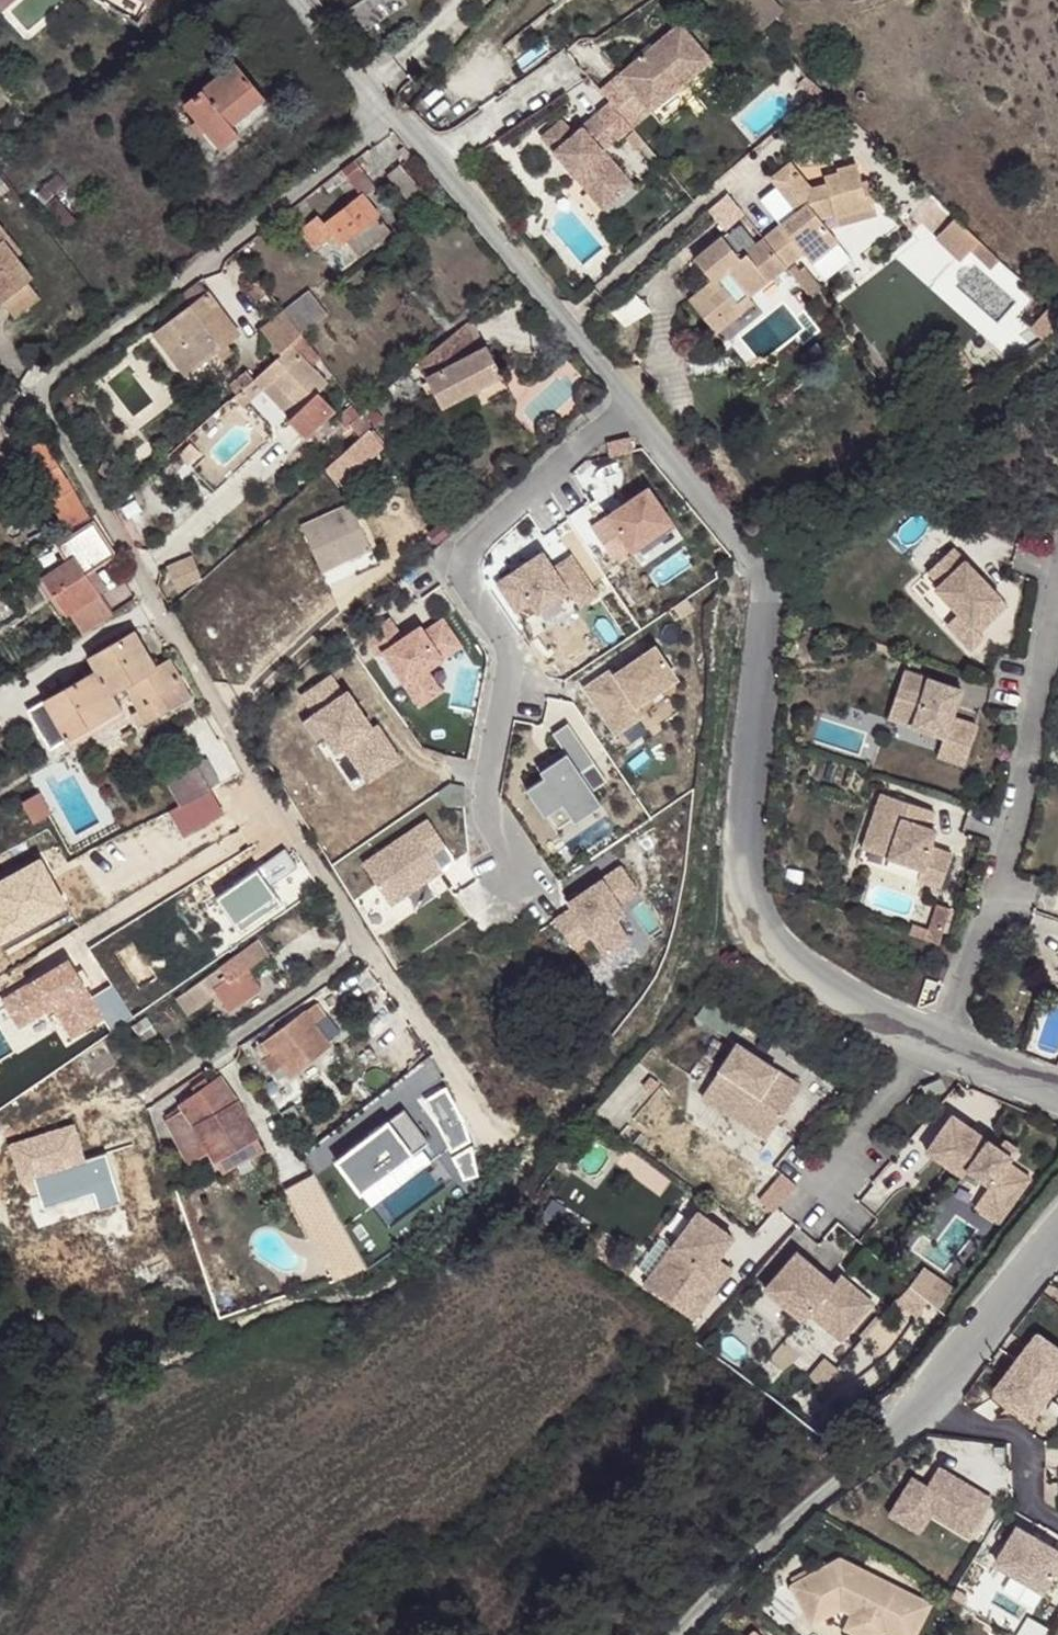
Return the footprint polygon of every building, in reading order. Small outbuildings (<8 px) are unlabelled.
[(16,0),(0,0),(0,13),(16,0)] [(760,26),(782,7),(776,0),(737,0),(751,16),(760,26)] [(706,60),(674,24),(597,93),(607,104),(570,136),(557,121),(536,140),(564,172),(568,167),(575,176),(572,180),(585,196),(594,188),(607,204),(628,185),(597,151),(610,140),(613,141),(646,112),(706,60)] [(718,74),(706,60),(646,112),(657,125),(718,74)] [(196,119),(220,147),(270,105),(236,64),(184,104),(196,119)] [(813,93),(821,86),(808,74),(801,81),(813,93)] [(839,104),(821,86),(813,93),(803,102),(819,122),(839,104)] [(196,119),(190,124),(213,153),(220,147),(196,119)] [(410,152),(401,141),(394,148),(403,158),(410,152)] [(359,158),(346,167),(353,178),(367,168),(359,158)] [(416,185),(397,160),(383,170),(403,195),(416,185)] [(799,212),(766,239),(789,268),(794,263),(805,254),(813,264),(840,243),(822,220),(836,216),(838,221),(879,208),(870,180),(865,181),(859,162),(838,169),(840,173),(825,178),(827,184),(813,189),(793,164),(773,180),(799,212)] [(568,167),(564,172),(572,180),(575,176),(568,167)] [(367,168),(353,178),(365,192),(379,182),(367,168)] [(598,211),(607,204),(594,188),(585,196),(598,211)] [(78,217),(58,192),(46,202),(65,227),(78,217)] [(333,218),(355,247),(386,222),(365,194),(333,218)] [(729,194),(710,210),(727,231),(747,215),(729,194)] [(879,208),(838,221),(841,229),(882,216),(879,208)] [(981,244),(955,219),(935,239),(961,264),(972,253),(981,244)] [(789,268),(766,239),(760,244),(744,225),(726,240),(724,239),(699,259),(715,280),(691,300),(717,333),(718,334),(756,303),(752,297),(789,268)] [(3,232),(0,234),(0,240),(12,255),(18,251),(3,232)] [(23,279),(28,276),(12,255),(0,240),(0,297),(23,279)] [(840,243),(813,264),(821,273),(847,252),(840,243)] [(1000,261),(981,244),(972,253),(992,271),(1000,261)] [(794,263),(789,268),(796,276),(801,272),(794,263)] [(541,268),(533,275),(543,288),(552,281),(541,268)] [(801,272),(796,276),(814,299),(824,292),(806,268),(801,272)] [(23,279),(0,297),(0,304),(9,314),(35,295),(23,279)] [(193,304),(155,335),(186,374),(239,334),(199,280),(184,292),(193,304)] [(257,300),(268,291),(258,280),(248,289),(257,300)] [(635,291),(611,310),(628,327),(654,311),(635,291)] [(310,294),(285,312),(302,334),(327,314),(310,294)] [(302,334),(285,312),(262,329),(281,352),(289,345),(302,334)] [(443,356),(483,337),(465,315),(432,343),(443,356)] [(504,326),(483,337),(443,356),(457,386),(519,355),(504,326)] [(718,334),(717,333),(708,341),(716,350),(726,343),(718,334)] [(320,357),(304,336),(292,348),(294,351),(297,354),(301,350),(313,364),(320,357)] [(289,345),(281,352),(260,373),(268,380),(274,376),(301,404),(317,391),(328,381),(313,364),(301,350),(297,354),(294,351),(292,348),(289,345)] [(232,383),(239,391),(255,378),(256,376),(250,368),(232,383)] [(274,376),(268,380),(247,398),(274,429),(285,419),(301,404),(274,376)] [(285,419),(301,436),(333,409),(317,391),(301,404),(285,419)] [(353,421),(360,430),(368,425),(361,414),(353,421)] [(369,430),(333,462),(331,465),(344,480),(383,447),(381,444),(386,441),(375,428),(371,433),(369,430)] [(53,492),(56,497),(72,488),(45,438),(29,448),(53,492)] [(193,438),(178,451),(188,462),(202,448),(193,438)] [(629,438),(604,444),(607,457),(632,451),(629,438)] [(113,460),(105,455),(99,468),(106,472),(113,460)] [(642,481),(604,513),(632,546),(670,514),(642,481)] [(143,506),(137,496),(124,504),(129,514),(143,506)] [(80,503),(64,512),(71,525),(87,516),(80,503)] [(353,504),(303,527),(324,571),(373,548),(353,504)] [(455,528),(450,521),(445,525),(442,522),(431,529),(439,540),(455,528)] [(57,545),(65,557),(77,576),(82,574),(88,570),(111,555),(91,523),(57,545)] [(1005,596),(962,547),(936,570),(948,583),(943,588),(966,613),(984,634),(1000,619),(991,608),(1005,596)] [(190,552),(167,566),(180,590),(203,576),(190,552)] [(541,553),(510,574),(537,613),(568,592),(541,553)] [(65,557),(41,572),(63,609),(65,608),(80,631),(107,614),(92,591),(82,574),(77,576),(65,557)] [(82,574),(92,591),(98,587),(88,570),(82,574)] [(1015,606),(1005,596),(991,608),(1000,619),(1015,606)] [(966,613),(954,623),(977,650),(989,639),(984,634),(966,613)] [(383,651),(420,705),(442,690),(427,669),(461,645),(443,618),(424,631),(420,625),(403,637),(389,617),(364,634),(378,654),(383,651)] [(168,659),(154,667),(132,632),(86,659),(94,672),(42,704),(65,742),(120,709),(115,702),(128,694),(147,723),(168,711),(167,710),(191,695),(168,659)] [(906,645),(880,636),(877,643),(903,653),(906,645)] [(675,678),(655,647),(615,672),(612,667),(584,685),(613,731),(641,713),(635,704),(675,678)] [(964,685),(908,665),(891,712),(946,732),(941,747),(940,751),(965,760),(979,720),(961,714),(960,717),(954,715),(964,685)] [(316,714),(313,716),(338,752),(346,747),(371,781),(404,758),(379,723),(375,726),(349,691),(344,694),(331,675),(302,695),(316,714)] [(313,716),(304,722),(320,744),(328,738),(313,716)] [(563,802),(575,820),(602,802),(580,770),(595,760),(568,721),(553,732),(563,746),(566,751),(540,769),(544,775),(527,787),(545,814),(563,802)] [(537,764),(540,769),(566,751),(563,746),(537,764)] [(167,778),(182,805),(211,789),(195,762),(167,778)] [(883,788),(868,830),(894,839),(890,852),(922,864),(919,875),(942,883),(953,850),(931,843),(937,826),(930,824),(936,807),(883,788)] [(182,805),(170,812),(185,838),(225,815),(211,789),(182,805)] [(37,796),(22,804),(37,831),(52,822),(37,796)] [(431,818),(366,863),(394,903),(446,867),(435,851),(448,842),(431,818)] [(868,830),(864,843),(890,852),(894,839),(868,830)] [(301,867),(289,848),(219,897),(244,933),(285,904),(273,886),(301,867)] [(59,908),(36,861),(0,880),(0,938),(59,908)] [(638,888),(622,864),(570,900),(574,906),(556,918),(575,946),(593,933),(606,954),(630,937),(617,917),(626,910),(620,901),(638,888)] [(942,939),(953,903),(940,899),(931,925),(914,919),(912,928),(942,939)] [(0,938),(0,949),(64,916),(59,908),(0,938)] [(260,947),(220,974),(229,986),(215,996),(230,1018),(259,998),(246,979),(271,962),(260,947)] [(105,1017),(70,959),(4,999),(21,1026),(55,1005),(74,1036),(105,1017)] [(208,990),(217,984),(214,979),(205,985),(208,990)] [(205,985),(176,1006),(186,1022),(217,1003),(208,990),(205,985)] [(327,985),(320,990),(324,997),(307,1009),(316,1021),(340,1004),(327,985)] [(316,1021),(307,1009),(306,1008),(265,1039),(273,1051),(283,1064),(291,1075),(332,1044),(316,1021)] [(160,1029),(148,1013),(134,1022),(146,1039),(160,1029)] [(132,1045),(120,1025),(106,1033),(119,1053),(132,1045)] [(120,1056),(106,1034),(66,1061),(80,1083),(120,1056)] [(741,1044),(705,1097),(769,1141),(805,1089),(741,1044)] [(283,1064),(273,1051),(264,1057),(274,1071),(283,1064)] [(947,1079),(928,1087),(932,1097),(952,1089),(947,1079)] [(216,1168),(257,1143),(222,1085),(181,1113),(185,1117),(207,1152),(212,1161),(216,1168)] [(451,1145),(471,1139),(466,1118),(460,1097),(454,1086),(433,1095),(451,1145)] [(109,1106),(85,1120),(91,1129),(100,1140),(121,1126),(109,1106)] [(207,1152),(185,1117),(166,1128),(187,1163),(207,1152)] [(139,1120),(100,1140),(91,1129),(60,1145),(60,1147),(45,1154),(33,1161),(40,1173),(32,1177),(38,1188),(50,1182),(45,1174),(52,1170),(50,1167),(66,1158),(69,1162),(75,1158),(92,1189),(156,1155),(139,1120)] [(392,1120),(339,1159),(363,1192),(416,1154),(392,1120)] [(1014,1165),(955,1120),(928,1157),(964,1184),(969,1176),(991,1192),(980,1207),(1004,1225),(1032,1187),(1009,1170),(1014,1165)] [(265,1158),(257,1143),(216,1168),(223,1182),(265,1158)] [(192,1172),(212,1161),(207,1152),(187,1163),(192,1172)] [(40,1173),(33,1161),(19,1173),(28,1188),(35,1184),(32,1177),(40,1173)] [(759,1200),(774,1214),(797,1188),(783,1175),(759,1200)] [(315,1238),(325,1233),(334,1228),(307,1180),(289,1191),(315,1238)] [(980,1207),(976,1212),(1000,1230),(1004,1225),(980,1207)] [(650,1274),(644,1281),(692,1319),(714,1292),(700,1281),(712,1266),(734,1238),(699,1211),(672,1246),(650,1274)] [(334,1228),(325,1233),(335,1255),(325,1260),(338,1282),(358,1271),(334,1228)] [(638,1265),(650,1274),(672,1246),(661,1237),(638,1265)] [(797,1255),(764,1290),(801,1323),(809,1315),(839,1342),(871,1307),(840,1279),(833,1287),(797,1255)] [(712,1266),(700,1281),(714,1292),(726,1276),(712,1266)] [(955,1294),(924,1271),(909,1290),(938,1315),(955,1294)] [(1033,1332),(990,1389),(1036,1423),(1057,1393),(1057,1351),(1033,1332)] [(900,1501),(928,1518),(931,1513),(969,1536),(991,1499),(938,1467),(927,1485),(914,1477),(900,1501)] [(1048,1483),(1048,1502),(1057,1508),(1057,1483),(1048,1483)] [(900,1501),(891,1515),(920,1533),(928,1518),(900,1501)] [(1023,1527),(1001,1563),(1049,1592),(1057,1578),(1057,1548),(1023,1527)] [(841,1559),(834,1563),(840,1575),(870,1574),(841,1559)] [(791,1587),(813,1625),(842,1610),(853,1615),(888,1633),(892,1634),(917,1634),(933,1605),(870,1574),(840,1575),(834,1563),(791,1587)] [(853,1615),(846,1630),(856,1634),(887,1634),(888,1633),(853,1615)]
